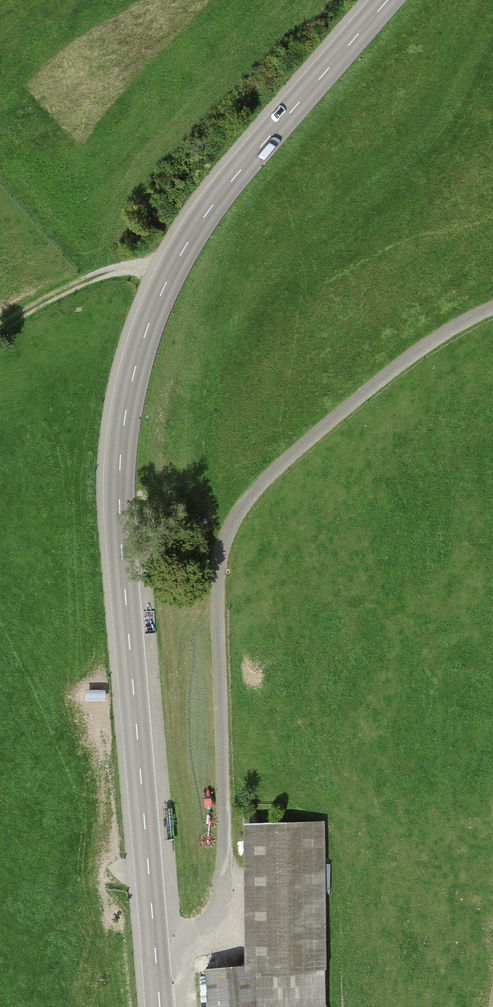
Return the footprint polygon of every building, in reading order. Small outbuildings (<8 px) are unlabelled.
[(208,969),(211,1006),(320,1006),(319,1000),(317,828),(255,830),(257,965),(208,969)]
